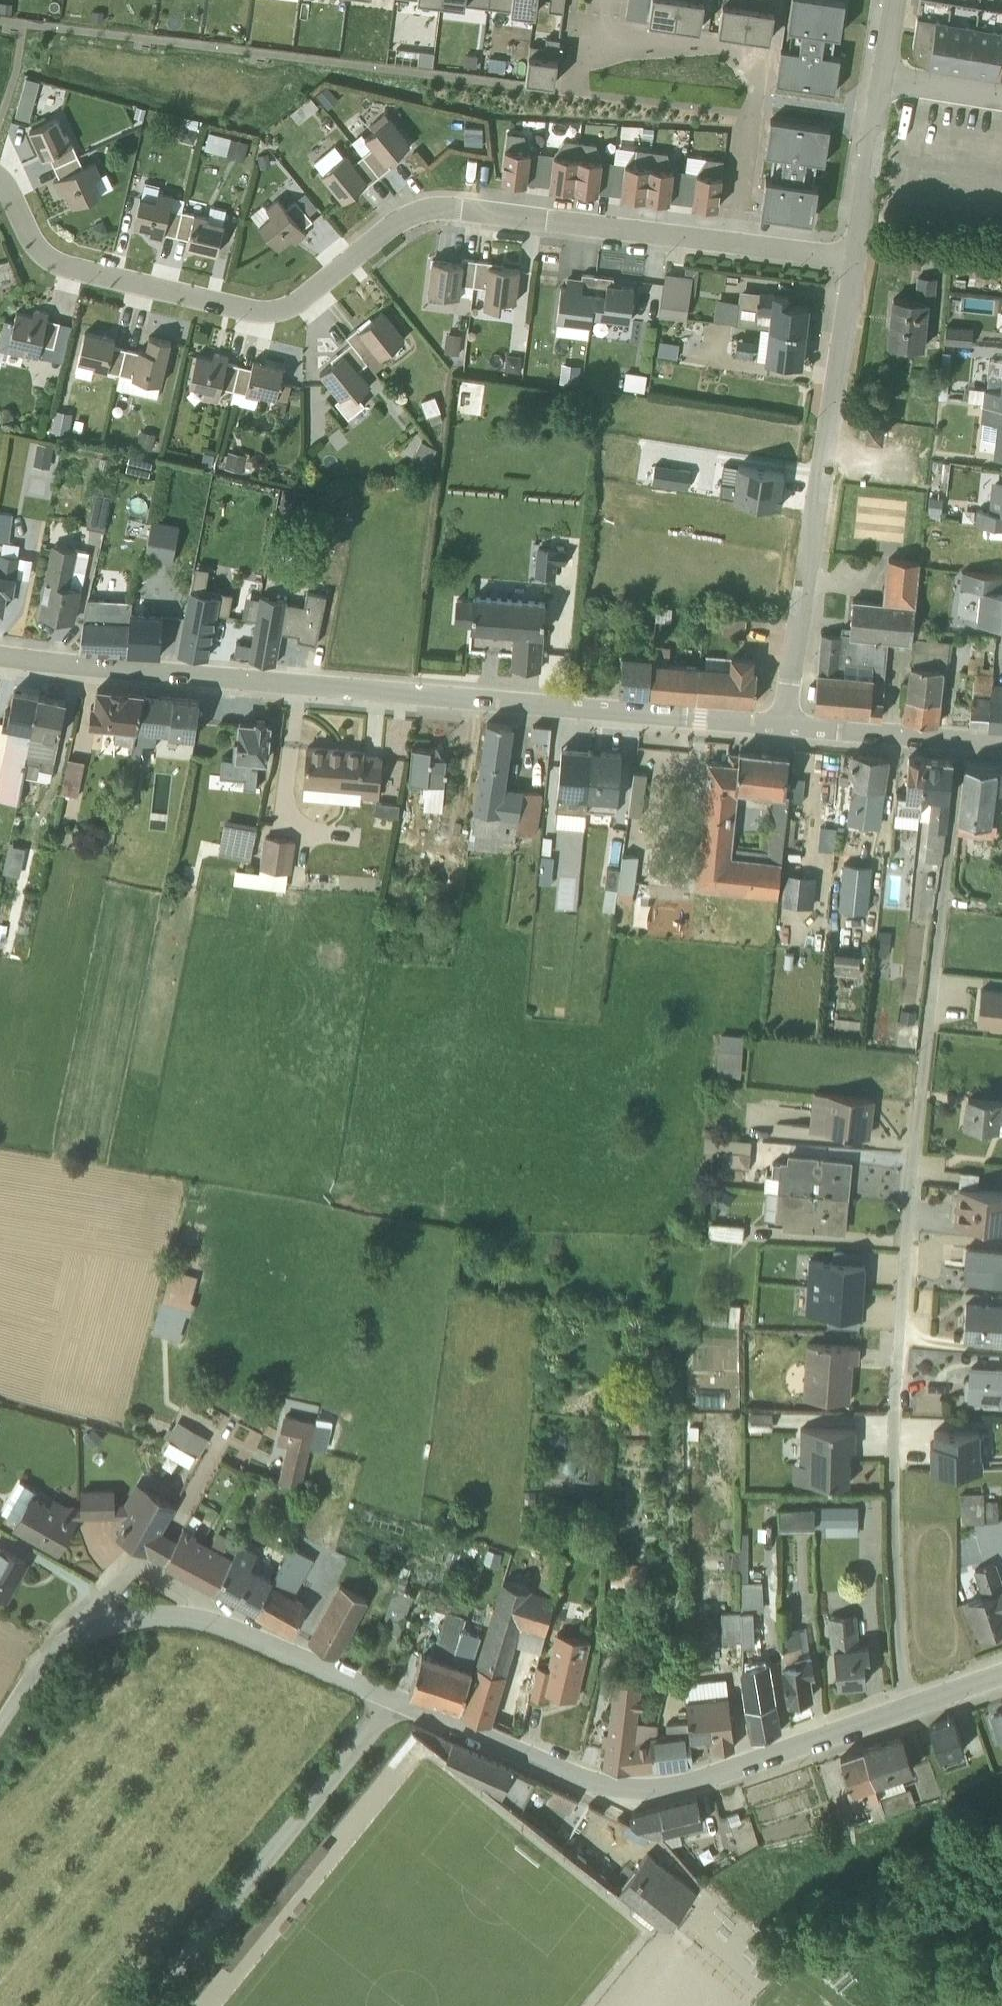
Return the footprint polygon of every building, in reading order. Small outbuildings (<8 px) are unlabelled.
[(487,7),(535,13),(536,0),(488,0),(487,7)] [(547,11),(562,13),(564,0),(549,0),(547,11)] [(677,0),(629,0),(626,19),(674,25),(677,0)] [(674,25),(699,29),(703,0),(677,0),(674,25)] [(743,35),(748,0),(726,0),(721,5),(718,31),(743,35)] [(743,35),(769,39),(773,9),(768,0),(748,0),(743,35)] [(841,20),(844,0),(791,0),(789,13),(841,20)] [(944,0),(920,0),(915,37),(916,46),(918,52),(921,57),(927,63),(995,76),(1001,36),(1001,10),(944,0)] [(798,51),(787,49),(780,48),(778,63),(775,83),(834,92),(839,57),(831,55),(821,54),(824,32),(834,33),(839,34),(841,20),(789,13),(787,26),(791,27),(801,28),(798,51)] [(801,28),(791,27),(787,49),(798,51),(801,28)] [(821,54),(831,55),(834,33),(824,32),(821,54)] [(553,83),(559,39),(546,37),(544,47),(530,45),(525,79),(553,83)] [(39,82),(25,78),(15,116),(29,120),(39,82)] [(317,108),(306,96),(295,105),(306,118),(317,108)] [(371,145),(363,151),(378,172),(388,164),(386,161),(411,143),(387,109),(373,119),(377,125),(364,135),(371,145)] [(28,127),(41,157),(50,153),(54,163),(76,153),(60,114),(28,127)] [(793,195),(815,198),(817,185),(812,184),(802,182),(805,160),(816,162),(824,163),(829,128),(769,119),(764,154),(772,155),(783,157),(779,179),(769,178),(765,177),(763,190),(785,193),(787,181),(795,182),(793,195)] [(483,122),(465,120),(462,143),(480,145),(483,122)] [(192,143),(195,131),(183,128),(181,141),(192,143)] [(524,134),(507,132),(501,180),(521,182),(538,185),(542,153),(529,151),(524,134)] [(210,151),(243,161),(247,143),(215,133),(210,151)] [(553,186),(573,189),(579,141),(564,139),(553,154),(542,153),(538,185),(553,186)] [(595,143),(579,141),(573,189),(608,194),(612,162),(602,161),(595,143)] [(608,194),(644,198),(650,151),(635,148),(624,164),(612,162),(608,194)] [(378,172),(363,151),(352,160),(344,150),(319,170),(340,198),(366,178),(367,180),(378,172)] [(666,152),(650,151),(644,198),(680,203),(684,171),(673,170),(666,152)] [(76,153),(54,163),(59,176),(53,179),(59,193),(65,190),(72,205),(101,193),(94,176),(101,173),(94,158),(80,163),(76,153)] [(271,165),(268,153),(257,156),(260,167),(261,168),(270,166),(271,165)] [(783,157),(772,155),(771,164),(769,178),(779,179),(783,157)] [(680,203),(716,207),(723,160),(706,158),(696,173),(684,171),(680,203)] [(802,182),(812,184),(816,162),(805,160),(802,182)] [(166,181),(142,175),(130,225),(148,229),(147,236),(162,239),(163,232),(176,235),(183,206),(176,204),(178,192),(164,188),(166,181)] [(785,193),(763,190),(760,211),(760,212),(812,219),(812,217),(815,198),(793,195),(795,182),(787,181),(785,193)] [(261,193),(243,206),(273,250),(290,239),(293,244),(307,234),(303,227),(312,221),(297,199),(288,205),(278,190),(265,199),(261,193)] [(210,212),(183,206),(176,235),(186,237),(185,245),(217,251),(227,204),(212,201),(210,212)] [(459,294),(473,295),(476,257),(462,255),(461,259),(431,256),(425,309),(456,312),(459,294)] [(502,259),(476,257),(473,295),(482,296),(480,315),(501,317),(503,300),(517,301),(521,264),(502,262),(502,259)] [(566,274),(565,280),(559,279),(553,333),(589,337),(592,316),(596,273),(582,272),(582,275),(566,274)] [(615,275),(596,273),(592,316),(629,319),(633,280),(614,278),(615,275)] [(666,273),(660,316),(685,320),(691,277),(666,273)] [(916,300),(893,298),(888,346),(923,349),(928,302),(932,303),(935,277),(918,276),(916,300)] [(806,328),(808,299),(790,298),(791,291),(759,288),(759,294),(738,292),(735,322),(767,325),(806,328)] [(37,356),(40,341),(53,344),(58,321),(47,318),(49,310),(35,307),(34,312),(20,309),(18,320),(5,317),(0,343),(0,348),(37,356)] [(383,307),(347,335),(352,341),(367,361),(375,371),(385,364),(380,357),(406,337),(383,307)] [(806,328),(767,325),(765,358),(803,362),(806,328)] [(970,344),(972,328),(946,325),(944,341),(970,344)] [(457,350),(458,333),(448,332),(446,349),(457,350)] [(121,375),(125,350),(114,348),(116,339),(85,333),(77,376),(91,379),(93,370),(121,375)] [(147,354),(125,350),(118,390),(157,397),(169,338),(151,334),(147,354)] [(367,361),(352,341),(319,367),(341,395),(336,399),(348,415),(365,401),(359,393),(369,385),(357,369),(367,361)] [(210,354),(197,350),(189,383),(205,386),(203,395),(218,398),(220,387),(233,390),(239,363),(226,360),(228,352),(212,348),(210,354)] [(946,398),(950,353),(942,352),(937,397),(946,398)] [(239,363),(231,401),(255,406),(258,393),(287,399),(291,383),(282,381),(283,377),(280,377),(282,365),(252,358),(250,365),(239,363)] [(990,358),(986,388),(983,388),(982,404),(1001,406),(1001,359),(990,358)] [(646,389),(648,373),(626,370),(624,387),(646,389)] [(457,383),(454,412),(480,415),(484,386),(457,383)] [(982,404),(980,419),(982,420),(981,437),(994,439),(992,454),(1001,455),(1001,406),(982,404)] [(57,409),(53,427),(68,430),(72,413),(57,409)] [(864,435),(881,438),(884,421),(867,418),(864,435)] [(416,458),(430,463),(436,445),(422,440),(416,458)] [(39,441),(34,462),(50,465),(55,444),(39,441)] [(229,451),(225,467),(243,471),(247,455),(229,451)] [(736,460),(732,499),(777,504),(781,465),(736,460)] [(991,479),(987,510),(976,509),(975,523),(1001,526),(1001,480),(991,479)] [(94,492),(91,521),(107,523),(110,494),(94,492)] [(942,498),(929,496),(927,517),(940,519),(942,498)] [(180,527),(152,522),(146,556),(173,561),(180,527)] [(1,542),(0,549),(0,608),(4,609),(7,590),(13,591),(19,544),(1,542)] [(52,544),(38,614),(74,621),(88,550),(52,544)] [(911,643),(919,561),(886,558),(881,601),(852,599),(848,633),(840,632),(839,634),(820,633),(813,711),(829,712),(880,717),(884,678),(887,642),(911,643)] [(206,568),(191,566),(179,652),(208,656),(214,611),(227,612),(229,592),(203,589),(206,568)] [(1001,623),(1001,575),(962,571),(960,586),(979,589),(976,620),(1001,623)] [(287,597),(259,593),(249,659),(275,662),(280,630),(297,632),(296,639),(315,642),(322,593),(307,591),(305,604),(286,601),(287,597)] [(472,598),(455,597),(453,623),(472,625),(471,631),(513,635),(512,667),(538,669),(543,634),(542,634),(545,600),(472,594),(472,598)] [(129,598),(88,596),(78,648),(126,652),(129,598)] [(656,607),(655,620),(670,621),(671,608),(656,607)] [(162,612),(128,610),(126,652),(160,653),(162,612)] [(724,615),(723,635),(743,637),(745,616),(724,615)] [(928,630),(920,629),(919,638),(915,637),(912,665),(948,670),(949,654),(951,642),(927,639),(928,630)] [(993,652),(994,635),(976,634),(968,727),(988,729),(992,671),(982,670),(983,652),(993,652)] [(686,696),(688,662),(664,660),(665,645),(652,644),(651,652),(648,694),(686,696)] [(648,694),(651,652),(622,650),(619,691),(648,694)] [(720,664),(718,699),(754,701),(756,669),(752,668),(753,657),(729,655),(729,664),(720,664)] [(718,699),(720,664),(688,662),(686,696),(718,699)] [(906,697),(943,701),(948,670),(909,665),(906,697)] [(991,683),(988,729),(1001,729),(1001,685),(991,683)] [(12,685),(6,714),(2,714),(0,723),(0,732),(6,733),(0,764),(0,799),(15,801),(22,760),(34,691),(35,689),(12,685)] [(97,690),(94,706),(90,706),(88,725),(115,729),(114,742),(131,745),(142,694),(97,690)] [(65,696),(34,691),(22,760),(37,763),(37,767),(53,770),(65,696)] [(194,737),(199,700),(142,694),(119,806),(132,808),(143,754),(142,750),(142,747),(155,746),(156,734),(194,737)] [(936,725),(936,723),(940,723),(943,701),(906,697),(903,721),(936,725)] [(248,783),(252,783),(252,776),(264,777),(265,761),(267,761),(270,723),(266,722),(267,720),(254,719),(254,721),(238,720),(236,742),(233,742),(231,761),(235,762),(233,781),(236,782),(234,796),(247,797),(248,783)] [(498,843),(513,844),(515,832),(536,834),(542,794),(522,789),(503,784),(511,726),(486,722),(471,810),(468,847),(497,850),(498,843)] [(550,727),(533,725),(531,741),(542,742),(542,749),(548,750),(550,727)] [(306,744),(302,798),(359,803),(360,796),(378,798),(382,755),(365,753),(365,750),(306,744)] [(428,748),(412,746),(409,779),(422,781),(421,793),(424,793),(423,808),(442,809),(446,757),(436,756),(441,752),(434,744),(428,748)] [(584,829),(590,750),(575,748),(574,754),(560,753),(555,810),(557,810),(555,826),(584,829)] [(590,750),(586,809),(616,811),(621,753),(600,751),(600,753),(592,752),(592,750),(590,750)] [(726,763),(707,761),(698,838),(693,886),(776,897),(787,800),(787,795),(784,793),(788,757),(739,751),(738,751),(738,754),(728,753),(726,763)] [(887,759),(852,754),(849,774),(852,776),(846,823),(879,828),(879,827),(887,759)] [(919,810),(924,758),(909,757),(904,792),(896,792),(895,808),(919,810)] [(77,797),(84,761),(67,758),(60,794),(77,797)] [(952,761),(924,758),(919,810),(919,819),(928,821),(924,860),(941,862),(945,832),(952,761)] [(993,837),(995,823),(991,822),(995,791),(1001,791),(1001,770),(965,765),(956,832),(993,837)] [(640,817),(647,773),(634,771),(627,815),(640,817)] [(801,801),(804,779),(791,777),(788,794),(787,795),(787,800),(801,801)] [(375,801),(374,813),(397,815),(399,804),(375,801)] [(782,843),(792,844),(795,820),(785,819),(782,843)] [(255,828),(224,822),(218,854),(250,861),(255,828)] [(290,873),(295,841),(264,836),(259,869),(290,873)] [(552,837),(543,836),(542,853),(551,854),(552,837)] [(21,874),(25,845),(9,843),(5,872),(21,874)] [(616,900),(634,901),(637,854),(623,853),(621,867),(607,866),(604,909),(615,910),(616,900)] [(540,882),(550,883),(552,856),(542,855),(540,882)] [(843,863),(838,909),(866,912),(871,866),(843,863)] [(235,869),(233,883),(284,890),(286,873),(259,869),(259,872),(235,869)] [(814,876),(783,874),(781,903),(811,906),(814,876)] [(888,875),(888,902),(907,902),(908,875),(888,875)] [(889,951),(891,931),(879,930),(877,955),(886,956),(887,951),(889,951)] [(859,953),(834,950),(832,974),(857,977),(859,953)] [(980,988),(976,1024),(1001,1027),(1001,990),(980,988)] [(718,1036),(717,1073),(744,1075),(745,1037),(718,1036)] [(872,1098),(813,1092),(809,1129),(868,1135),(872,1098)] [(967,1095),(966,1106),(965,1106),(963,1125),(996,1128),(996,1133),(1001,1134),(1001,1099),(967,1095)] [(747,1141),(710,1138),(708,1168),(744,1170),(747,1141)] [(764,1175),(763,1189),(765,1190),(846,1196),(848,1177),(844,1176),(845,1162),(787,1154),(786,1161),(780,1161),(779,1162),(772,1162),(771,1176),(764,1175)] [(960,1171),(958,1188),(977,1190),(979,1173),(960,1171)] [(733,1194),(719,1186),(712,1200),(725,1207),(733,1194)] [(958,1188),(954,1223),(1001,1229),(1001,1193),(977,1190),(958,1188)] [(841,1216),(844,1216),(846,1196),(765,1190),(762,1217),(774,1218),(775,1220),(782,1220),(781,1227),(839,1231),(841,1216)] [(707,1237),(742,1241),(743,1225),(709,1221),(707,1237)] [(965,1246),(962,1264),(965,1264),(963,1282),(1001,1286),(1001,1250),(965,1246)] [(808,1259),(807,1285),(862,1289),(864,1264),(808,1259)] [(862,1289),(807,1285),(806,1310),(861,1315),(862,1289)] [(963,1339),(1001,1342),(1001,1305),(965,1303),(963,1339)] [(193,1311),(159,1304),(153,1331),(187,1338),(193,1311)] [(806,1342),(803,1396),(848,1399),(851,1361),(857,1361),(858,1346),(806,1342)] [(969,1396),(997,1401),(997,1404),(1001,1404),(1001,1368),(970,1366),(969,1396)] [(750,1428),(750,1432),(759,1432),(760,1428),(771,1428),(771,1412),(749,1412),(748,1427),(750,1428)] [(314,1420),(283,1413),(276,1442),(286,1445),(278,1479),(300,1484),(314,1420)] [(207,1438),(176,1420),(171,1429),(168,1427),(163,1435),(169,1439),(163,1451),(187,1465),(194,1453),(198,1455),(207,1438)] [(331,1426),(314,1422),(309,1445),(325,1449),(331,1426)] [(792,1461),(792,1480),(848,1481),(848,1459),(847,1459),(847,1447),(854,1447),(854,1428),(800,1427),(799,1461),(792,1461)] [(929,1441),(930,1468),(982,1467),(982,1455),(979,1455),(979,1429),(933,1430),(933,1441),(929,1441)] [(18,1479),(1,1510),(15,1519),(12,1526),(57,1550),(77,1515),(77,1504),(66,1504),(53,1497),(49,1503),(48,1503),(34,1495),(37,1490),(18,1479)] [(147,1551),(175,1504),(136,1481),(135,1481),(123,1501),(118,1513),(126,1518),(117,1534),(147,1551)] [(113,1488),(97,1489),(98,1514),(118,1513),(123,1501),(114,1502),(113,1488)] [(81,1515),(98,1514),(97,1489),(80,1489),(81,1515)] [(960,1520),(995,1519),(996,1499),(983,1499),(983,1493),(959,1493),(960,1520)] [(814,1524),(813,1503),(791,1503),(790,1505),(777,1506),(778,1530),(806,1530),(807,1524),(814,1524)] [(824,1533),(857,1533),(857,1504),(813,1503),(814,1524),(824,1525),(824,1533)] [(185,1527),(183,1526),(164,1561),(215,1588),(232,1555),(195,1535),(196,1533),(193,1532),(201,1518),(192,1514),(185,1527)] [(749,1579),(747,1529),(740,1529),(741,1579),(749,1579)] [(257,1552),(229,1537),(222,1549),(232,1555),(215,1588),(254,1610),(271,1578),(249,1566),(257,1552)] [(0,1545),(0,1596),(5,1599),(27,1560),(0,1545)] [(313,1559),(290,1545),(271,1578),(254,1610),(291,1632),(308,1604),(292,1594),(313,1559)] [(738,1548),(724,1549),(725,1568),(738,1568),(738,1548)] [(978,1633),(1001,1625),(1001,1588),(993,1561),(972,1568),(981,1593),(965,1599),(978,1633)] [(416,1580),(398,1573),(394,1587),(381,1623),(383,1624),(382,1628),(399,1634),(416,1580)] [(554,1596),(553,1594),(501,1578),(462,1713),(489,1721),(514,1642),(540,1650),(554,1596)] [(756,1610),(764,1609),(763,1579),(739,1580),(740,1608),(755,1607),(756,1610)] [(308,1641),(335,1655),(366,1599),(338,1583),(337,1583),(308,1641)] [(437,1700),(461,1627),(468,1605),(461,1603),(460,1604),(438,1597),(434,1607),(446,1611),(439,1632),(429,1628),(408,1690),(437,1700)] [(790,1629),(789,1606),(779,1606),(780,1631),(778,1631),(779,1663),(784,1698),(785,1698),(785,1700),(786,1700),(813,1696),(810,1675),(814,1674),(810,1652),(809,1652),(805,1627),(790,1629)] [(761,1641),(757,1641),(755,1607),(740,1608),(740,1649),(741,1666),(739,1666),(737,1673),(744,1705),(777,1701),(777,1700),(770,1661),(762,1662),(761,1641)] [(836,1683),(865,1680),(864,1663),(869,1663),(868,1643),(857,1644),(854,1612),(826,1615),(830,1648),(832,1648),(836,1683)] [(479,1634),(461,1627),(437,1700),(458,1707),(459,1706),(479,1634)] [(536,1664),(529,1695),(549,1699),(551,1691),(576,1697),(589,1640),(554,1631),(545,1666),(536,1664)] [(535,1666),(525,1664),(514,1704),(515,1704),(510,1728),(509,1729),(518,1733),(535,1666)] [(639,1697),(642,1678),(613,1674),(602,1766),(629,1770),(652,1767),(648,1733),(657,1732),(657,1723),(637,1719),(638,1705),(642,1706),(643,1698),(643,1697),(639,1697)] [(683,1682),(685,1700),(690,1742),(712,1740),(713,1748),(733,1746),(727,1694),(725,1676),(683,1682)] [(775,1701),(744,1705),(751,1740),(780,1729),(775,1701)] [(1000,1742),(1001,1741),(1001,1709),(990,1713),(1000,1742)] [(963,1748),(952,1717),(929,1725),(940,1757),(963,1748)] [(648,1733),(652,1767),(692,1762),(687,1720),(665,1722),(665,1732),(648,1733)] [(412,1722),(384,1757),(394,1765),(419,1734),(445,1754),(452,1741),(412,1722)] [(898,1775),(913,1770),(900,1736),(862,1748),(878,1796),(902,1788),(898,1775)] [(445,1754),(520,1811),(534,1779),(534,1778),(452,1741),(445,1754)] [(846,1790),(851,1805),(853,1805),(855,1811),(867,1806),(872,1819),(885,1815),(878,1796),(862,1748),(840,1756),(851,1788),(846,1790)] [(576,1799),(552,1788),(546,1802),(570,1814),(576,1799)] [(908,1790),(881,1798),(886,1815),(913,1806),(908,1790)] [(659,1806),(629,1814),(630,1822),(658,1834),(662,1836),(670,1845),(681,1842),(677,1829),(702,1823),(696,1797),(659,1806)] [(650,1834),(628,1824),(624,1833),(645,1844),(650,1834)] [(647,1851),(617,1889),(629,1899),(630,1909),(649,1924),(659,1923),(661,1925),(669,1923),(695,1890),(647,1851)]
